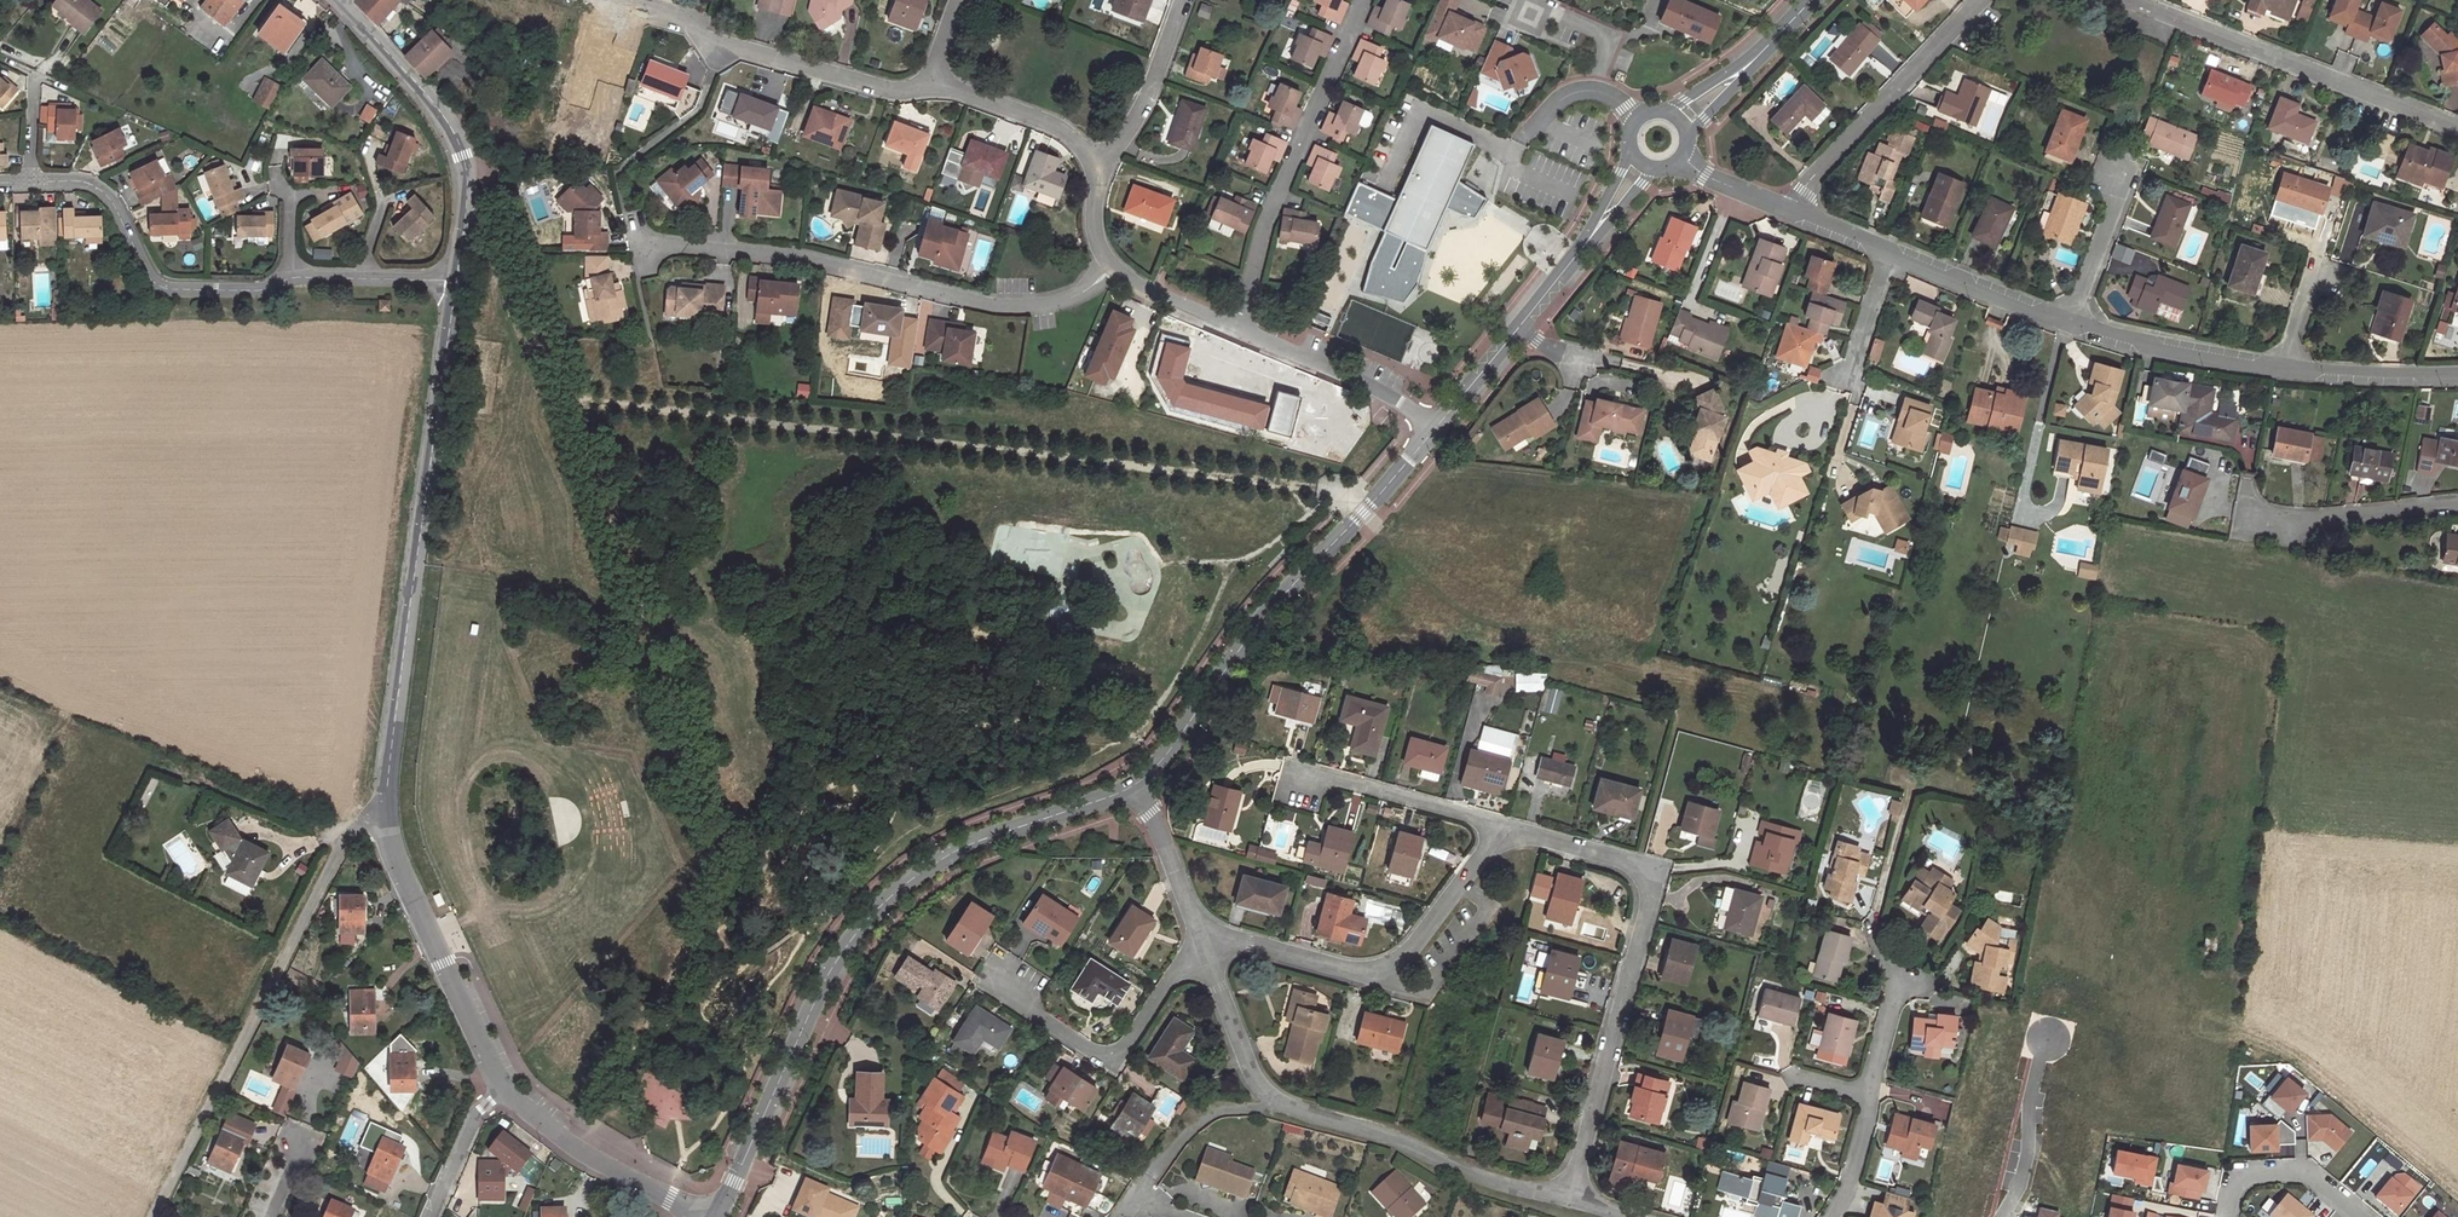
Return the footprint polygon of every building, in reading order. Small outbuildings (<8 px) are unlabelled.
[(84,32),(100,10),(87,0),(57,0),(53,5),(72,19),(70,21),(84,32)] [(200,8),(223,25),(242,1),(241,0),(206,0),(200,8)] [(355,2),(356,4),(377,24),(398,0),(357,0),(355,2)] [(758,6),(776,11),(779,0),(759,0),(758,6)] [(776,11),(791,15),(794,0),(779,0),(776,11)] [(837,18),(834,12),(838,10),(850,2),(851,0),(811,0),(809,10),(820,28),(837,18)] [(924,0),(895,0),(888,19),(912,28),(919,9),(921,9),(924,0)] [(1149,0),(1115,0),(1112,8),(1124,13),(1125,11),(1142,17),(1149,0)] [(1339,0),(1316,0),(1316,2),(1322,5),(1318,14),(1338,22),(1341,16),(1342,11),(1341,7),(1336,5),(1339,0)] [(1340,0),(1339,0),(1336,5),(1341,7),(1342,11),(1346,3),(1340,0)] [(1383,9),(1380,15),(1376,13),(1372,14),(1370,18),(1367,25),(1386,34),(1390,25),(1397,27),(1407,4),(1398,0),(1387,0),(1383,9)] [(1456,0),(1437,0),(1437,1),(1422,34),(1433,39),(1435,35),(1461,46),(1462,44),(1473,49),(1482,28),(1481,24),(1472,20),(1471,22),(1451,12),(1456,0)] [(1720,15),(1684,0),(1669,0),(1660,20),(1709,41),(1720,15)] [(1914,8),(1905,0),(1886,0),(1905,17),(1914,8)] [(2247,8),(2261,13),(2264,7),(2276,12),(2275,14),(2287,19),(2294,0),(2250,0),(2247,8)] [(2329,15),(2348,22),(2345,32),(2366,41),(2370,31),(2389,38),(2400,10),(2380,2),(2375,17),(2354,9),(2358,0),(2335,0),(2329,15)] [(283,51),(301,26),(286,15),(288,13),(282,8),(278,6),(258,33),(283,51)] [(1380,15),(1383,9),(1375,6),(1372,14),(1376,13),(1380,15)] [(2264,7),(2261,13),(2273,18),(2275,14),(2276,12),(2264,7)] [(2261,13),(2247,8),(2246,11),(2260,16),(2261,13)] [(286,15),(301,26),(305,20),(290,10),(288,13),(286,15)] [(1881,36),(1862,20),(1858,24),(1877,41),(1881,36)] [(1877,41),(1858,24),(1829,58),(1848,75),(1877,41)] [(2450,34),(2446,38),(2433,24),(2421,35),(2440,55),(2444,70),(2447,83),(2457,81),(2457,42),(2450,34)] [(1310,67),(1315,54),(1318,49),(1321,50),(1326,48),(1327,45),(1331,37),(1311,28),(1307,38),(1301,35),(1291,58),(1310,67)] [(439,39),(443,35),(438,29),(434,33),(439,39)] [(431,31),(406,57),(422,74),(424,76),(425,76),(448,53),(451,50),(439,39),(434,33),(431,31)] [(448,37),(465,45),(468,38),(451,32),(448,37)] [(451,50),(448,53),(466,62),(473,48),(465,45),(448,37),(443,35),(439,39),(451,50)] [(1357,47),(1356,51),(1358,57),(1360,58),(1359,62),(1353,75),(1372,84),(1383,61),(1376,58),(1380,48),(1361,39),(1357,47)] [(1510,47),(1493,39),(1479,71),(1485,74),(1487,71),(1495,68),(1499,80),(1502,88),(1510,85),(1511,86),(1512,89),(1525,84),(1524,81),(1524,79),(1535,75),(1527,55),(1520,51),(1513,54),(1506,57),(1506,56),(1510,47)] [(1213,77),(1221,55),(1200,47),(1196,58),(1192,56),(1184,76),(1203,83),(1206,75),(1213,77)] [(1318,49),(1315,54),(1322,57),(1326,48),(1321,50),(1318,49)] [(1358,57),(1356,51),(1352,59),(1359,62),(1360,58),(1358,57)] [(539,69),(542,62),(527,56),(524,62),(539,69)] [(338,76),(322,60),(303,79),(328,103),(336,94),(339,97),(349,86),(341,79),(340,81),(337,77),(338,76)] [(671,70),(649,62),(640,84),(678,98),(686,75),(675,71),(671,70)] [(1487,71),(1485,74),(1499,80),(1495,68),(1487,71)] [(2221,98),(2233,103),(2243,107),(2250,87),(2211,71),(2201,94),(2219,101),(2221,98)] [(280,88),(267,78),(253,99),(269,108),(280,88)] [(1,107),(17,90),(10,84),(8,86),(0,79),(0,106),(1,107)] [(628,79),(625,92),(630,93),(633,80),(628,79)] [(1989,90),(1964,80),(1956,97),(1946,93),(1938,111),(1974,126),(1989,90)] [(1276,110),(1272,120),(1281,123),(1292,128),(1295,122),(1297,116),(1294,112),(1291,110),(1293,105),(1298,92),(1280,84),(1269,107),(1276,110)] [(1772,120),(1785,133),(1804,113),(1815,124),(1818,124),(1828,114),(1828,111),(1824,106),(1805,86),(1772,120)] [(331,105),(339,97),(336,94),(328,103),(331,105)] [(776,108),(740,95),(733,116),(769,129),(776,108)] [(2232,106),(2233,103),(2221,98),(2219,101),(2232,106)] [(2297,105),(2279,98),(2268,127),(2305,142),(2313,122),(2294,114),(2297,105)] [(1190,149),(1204,109),(1182,101),(1176,119),(1178,120),(1170,143),(1190,149)] [(1341,101),(1336,115),(1334,119),(1330,117),(1326,119),(1323,125),(1321,131),(1340,139),(1344,130),(1351,133),(1355,125),(1361,110),(1341,101)] [(1300,109),(1293,105),(1291,110),(1294,112),(1297,116),(1300,109)] [(48,106),(47,123),(47,131),(55,131),(55,138),(74,138),(75,131),(76,115),(76,110),(69,110),(57,109),(57,106),(48,106)] [(365,106),(358,117),(367,123),(374,111),(365,106)] [(838,148),(848,120),(814,107),(804,135),(838,148)] [(1361,110),(1355,125),(1363,128),(1367,126),(1371,118),(1369,113),(1361,110)] [(2046,151),(2063,158),(2070,161),(2086,120),(2062,110),(2046,151)] [(2196,136),(2149,118),(2142,136),(2150,140),(2148,144),(2178,157),(2179,156),(2187,159),(2196,136)] [(1272,120),(1269,127),(1277,131),(1281,123),(1272,120)] [(919,157),(927,135),(894,122),(885,144),(919,157)] [(1396,199),(1357,182),(1343,214),(1383,232),(1369,263),(1361,293),(1403,305),(1409,297),(1409,296),(1417,284),(1391,267),(1403,241),(1405,242),(1404,242),(1426,252),(1445,208),(1460,214),(1460,215),(1474,219),(1478,212),(1477,212),(1482,205),(1485,199),(1457,181),(1473,144),(1429,125),(1396,199)] [(97,159),(101,167),(123,156),(119,148),(125,145),(117,128),(92,141),(100,157),(97,159)] [(1889,171),(1894,173),(1901,153),(1907,155),(1913,139),(1912,138),(1915,132),(1909,130),(1906,136),(1893,130),(1887,147),(1879,144),(1874,156),(1872,155),(1862,181),(1870,184),(1882,189),(1879,195),(1878,198),(1888,202),(1896,183),(1890,181),(1886,179),(1889,171)] [(387,156),(383,154),(380,153),(376,164),(401,173),(414,137),(397,131),(391,147),(387,156)] [(1264,172),(1270,158),(1272,154),(1276,156),(1280,154),(1282,150),(1285,143),(1265,134),(1262,143),(1255,140),(1245,163),(1264,172)] [(1005,155),(988,148),(971,142),(966,155),(965,157),(962,165),(982,173),(985,175),(994,178),(996,179),(996,177),(1005,155)] [(1312,152),(1309,157),(1311,161),(1315,163),(1313,167),(1307,181),(1327,190),(1337,166),(1330,163),(1334,154),(1314,145),(1312,152)] [(2403,173),(2413,146),(2408,145),(2396,176),(2419,185),(2421,180),(2403,173)] [(2427,152),(2413,146),(2403,173),(2421,180),(2439,187),(2451,157),(2435,151),(2434,155),(2427,152)] [(294,175),(296,175),(306,175),(322,175),(322,157),(315,157),(315,148),(291,148),(291,157),(294,157),(294,170),(294,175)] [(965,157),(966,155),(948,148),(948,150),(965,157)] [(962,165),(965,157),(948,150),(940,173),(958,180),(963,192),(975,186),(977,187),(982,173),(962,165)] [(1025,180),(1013,175),(1011,180),(1024,184),(1057,197),(1065,176),(1053,171),(1052,175),(1047,172),(1053,157),(1036,151),(1025,180)] [(2061,164),(2063,158),(2046,151),(2043,157),(2061,164)] [(1857,179),(1862,181),(1872,155),(1867,154),(1857,179)] [(152,155),(134,164),(136,169),(154,160),(152,155)] [(1008,156),(1005,155),(996,177),(999,177),(1008,156)] [(1052,175),(1053,171),(1058,159),(1053,157),(1047,172),(1052,175)] [(1311,161),(1309,157),(1306,164),(1313,167),(1315,163),(1311,161)] [(655,181),(665,194),(672,195),(674,198),(677,200),(680,201),(680,205),(696,207),(697,196),(693,196),(694,188),(705,179),(703,177),(710,172),(700,159),(687,170),(683,166),(673,174),(670,168),(655,181)] [(160,188),(163,194),(175,189),(167,174),(163,176),(154,160),(136,169),(129,172),(138,189),(134,191),(138,198),(160,188)] [(207,171),(219,167),(217,161),(205,165),(207,171)] [(722,164),(720,184),(741,186),(738,212),(752,213),(752,212),(766,213),(767,203),(777,204),(779,189),(764,188),(766,169),(722,164)] [(218,207),(235,201),(243,197),(240,187),(235,189),(231,191),(228,181),(222,165),(219,167),(207,171),(205,172),(217,207),(218,207)] [(1934,195),(1925,217),(1945,226),(1963,184),(1938,174),(1930,193),(1934,195)] [(2328,188),(2283,174),(2275,199),(2320,213),(2328,188)] [(2347,179),(2336,175),(2331,194),(2343,198),(2347,185),(2349,180),(2347,179)] [(1011,180),(1009,185),(1021,191),(1024,184),(1011,180)] [(2356,182),(2349,180),(2347,185),(2354,188),(2356,182)] [(1868,190),(1879,195),(1882,189),(1870,184),(1868,190)] [(581,186),(568,187),(558,197),(571,211),(574,211),(574,238),(584,238),(585,238),(585,233),(597,233),(597,210),(594,210),(594,205),(600,199),(588,185),(583,189),(581,186)] [(1172,201),(1133,187),(1125,210),(1163,225),(1172,201)] [(175,188),(165,193),(166,214),(176,213),(176,209),(175,188)] [(875,221),(880,204),(861,199),(861,197),(835,191),(829,215),(839,217),(845,227),(852,222),(858,224),(853,245),(874,251),(882,223),(875,221)] [(312,223),(320,237),(360,214),(349,193),(332,203),(334,207),(324,212),(311,219),(312,223)] [(1921,215),(1925,217),(1934,195),(1930,193),(1921,215)] [(672,195),(665,194),(674,204),(680,205),(680,201),(677,200),(674,198),(672,195)] [(2067,243),(2075,223),(2083,204),(2057,195),(2043,233),(2067,243)] [(413,209),(405,216),(393,228),(405,241),(433,216),(414,196),(407,202),(410,205),(413,209)] [(558,197),(553,202),(561,211),(571,211),(558,197)] [(1212,213),(1218,199),(1213,197),(1207,211),(1212,213)] [(1240,201),(1243,200),(1236,197),(1232,205),(1237,207),(1240,201)] [(2160,221),(2169,198),(2166,197),(2157,220),(2160,221)] [(2188,205),(2169,198),(2160,221),(2157,220),(2150,237),(2172,246),(2188,205)] [(1255,205),(1243,200),(1240,201),(1237,207),(1232,205),(1218,199),(1212,213),(1210,217),(1243,231),(1255,205)] [(2012,209),(1990,199),(1972,236),(1994,247),(2012,209)] [(238,208),(235,201),(218,207),(221,214),(238,208)] [(334,207),(332,203),(322,208),(324,212),(334,207)] [(766,213),(776,214),(777,204),(767,203),(766,213)] [(2412,215),(2373,203),(2363,234),(2378,239),(2380,232),(2404,239),(2412,215)] [(402,213),(405,216),(413,209),(410,205),(402,213)] [(942,210),(929,205),(915,253),(931,258),(930,262),(947,267),(953,247),(960,249),(964,232),(937,225),(942,210)] [(57,244),(55,207),(39,208),(39,211),(21,212),(22,238),(40,237),(41,245),(57,244)] [(190,208),(176,209),(176,213),(166,214),(149,214),(149,234),(178,233),(190,233),(190,208)] [(63,218),(63,234),(63,236),(102,235),(101,217),(84,217),(74,217),(74,212),(74,209),(62,209),(63,218)] [(1316,223),(1302,221),(1297,220),(1298,215),(1296,211),(1283,209),(1282,215),(1279,238),(1313,243),(1316,223)] [(273,212),(263,212),(263,216),(253,216),(236,216),(236,234),(272,234),(273,212)] [(1666,263),(1677,267),(1682,255),(1679,255),(1682,246),(1686,248),(1695,227),(1671,218),(1662,239),(1659,238),(1655,250),(1657,251),(1653,262),(1665,266),(1666,263)] [(314,240),(320,237),(312,223),(307,226),(314,240)] [(2078,224),(2075,223),(2067,243),(2071,245),(2078,224)] [(2403,246),(2404,239),(2380,232),(2378,239),(2403,246)] [(584,250),(602,250),(601,233),(597,233),(585,233),(585,238),(584,238),(584,250)] [(1755,270),(1749,288),(1770,296),(1781,266),(1778,264),(1784,248),(1759,240),(1752,261),(1759,264),(1757,271),(1755,270)] [(1417,284),(1426,252),(1404,242),(1405,242),(1403,241),(1391,267),(1417,284)] [(2265,254),(2240,246),(2227,284),(2252,293),(2258,273),(2265,254)] [(947,267),(954,269),(960,249),(953,247),(947,267)] [(1169,271),(1175,258),(1167,254),(1161,268),(1169,271)] [(606,257),(585,257),(585,275),(586,280),(592,279),(594,289),(588,289),(587,290),(589,301),(593,300),(597,320),(603,318),(610,317),(611,322),(623,319),(620,308),(625,307),(621,291),(619,292),(612,294),(611,286),(608,275),(605,275),(606,257)] [(1810,277),(1806,289),(1813,291),(1825,295),(1829,282),(1826,281),(1832,263),(1811,257),(1804,276),(1810,277)] [(1743,286),(1749,288),(1755,270),(1749,268),(1743,286)] [(2264,276),(2258,273),(2252,293),(2258,296),(2264,276)] [(2146,286),(2148,281),(2135,276),(2128,296),(2134,298),(2140,300),(2138,306),(2153,312),(2158,300),(2179,308),(2188,288),(2158,276),(2154,284),(2152,288),(2146,286)] [(793,314),(797,285),(747,280),(745,300),(755,301),(753,322),(767,323),(768,312),(793,314)] [(669,285),(666,287),(665,303),(669,307),(675,308),(675,309),(679,313),(687,314),(692,311),(699,311),(720,313),(722,284),(705,282),(705,284),(705,286),(690,285),(690,283),(681,282),(680,283),(677,286),(669,285)] [(612,294),(619,292),(618,284),(611,286),(612,294)] [(1811,318),(1807,329),(1822,333),(1824,334),(1828,321),(1830,322),(1831,319),(1833,312),(1841,314),(1845,302),(1825,295),(1813,291),(1805,316),(1811,318)] [(2398,340),(2411,300),(2382,291),(2377,308),(2378,308),(2385,311),(2378,334),(2376,339),(2388,344),(2389,337),(2398,340)] [(2444,335),(2450,311),(2449,311),(2453,293),(2447,291),(2436,333),(2444,335)] [(1631,321),(1626,342),(1647,348),(1660,303),(1635,296),(1628,320),(1631,321)] [(379,300),(378,311),(390,311),(391,300),(379,300)] [(593,300),(589,301),(586,301),(590,321),(597,320),(593,300)] [(1950,328),(1945,317),(1936,314),(1938,309),(1918,301),(1910,318),(1930,326),(1929,328),(1930,332),(1932,333),(1923,353),(1941,360),(1950,339),(1946,337),(1950,328)] [(665,303),(664,312),(679,313),(675,309),(675,308),(669,307),(665,303)] [(890,344),(911,348),(915,320),(898,317),(900,309),(863,303),(863,306),(850,304),(846,324),(859,326),(859,329),(882,333),(892,334),(890,344)] [(1331,320),(1302,307),(1296,322),(1326,333),(1331,320)] [(2371,332),(2378,334),(2385,311),(2378,308),(2371,332)] [(1690,314),(1679,310),(1670,333),(1681,338),(1679,340),(1689,345),(1688,348),(1712,358),(1717,345),(1721,346),(1727,333),(1709,326),(1689,318),(1690,314)] [(1101,337),(1095,351),(1094,351),(1083,376),(1102,384),(1105,376),(1111,378),(1118,361),(1117,361),(1124,346),(1124,347),(1132,330),(1126,328),(1130,320),(1111,311),(1100,337),(1101,337)] [(1838,322),(1841,314),(1833,312),(1831,319),(1838,322)] [(783,325),(783,316),(771,315),(770,324),(783,325)] [(1953,320),(1945,317),(1950,328),(1953,320)] [(970,330),(961,329),(946,327),(947,322),(928,318),(923,346),(942,349),(940,358),(965,362),(970,330)] [(1619,340),(1626,342),(1631,321),(1628,320),(1625,319),(1619,340)] [(1711,322),(1709,326),(1727,333),(1728,329),(1711,322)] [(1807,329),(1788,323),(1777,357),(1805,366),(1812,341),(1818,343),(1822,333),(1807,329)] [(880,343),(890,344),(892,334),(882,333),(880,343)] [(1178,377),(1186,349),(1188,341),(1160,333),(1148,375),(1168,411),(1294,443),(1307,391),(1273,383),(1268,405),(1182,384),(1178,377)] [(1681,338),(1670,333),(1667,340),(1678,344),(1679,340),(1681,338)] [(2396,346),(2398,340),(2389,337),(2388,344),(2396,346)] [(1200,345),(1193,343),(1191,351),(1198,353),(1200,345)] [(1877,361),(1882,346),(1873,344),(1869,358),(1877,361)] [(1716,359),(1721,346),(1717,345),(1712,358),(1716,359)] [(908,366),(910,354),(899,353),(897,365),(908,366)] [(2085,411),(2083,413),(2090,419),(2095,420),(2112,405),(2121,370),(2094,363),(2088,382),(2093,383),(2097,384),(2094,396),(2090,395),(2086,394),(2077,402),(2085,411)] [(1805,380),(1816,383),(1820,372),(1809,368),(1805,380)] [(2179,429),(2232,439),(2236,418),(2209,413),(2213,389),(2154,378),(2152,386),(2149,403),(2175,408),(2183,409),(2179,429)] [(2149,403),(2152,386),(2144,385),(2141,402),(2149,403)] [(1693,444),(1699,456),(1709,460),(1725,415),(1720,413),(1722,406),(1713,387),(1695,396),(1699,408),(1696,418),(1699,424),(1697,432),(1693,444)] [(2005,396),(1997,395),(1976,390),(1970,413),(1991,418),(1989,423),(2015,430),(2023,396),(2006,391),(2005,396)] [(1519,432),(1522,438),(1531,433),(1534,437),(1553,425),(1536,397),(1517,410),(1518,411),(1491,428),(1504,450),(1514,444),(1510,438),(1519,432)] [(1912,443),(1921,445),(1925,432),(1921,431),(1929,406),(1902,397),(1895,418),(1897,419),(1905,422),(1904,425),(1901,426),(1896,443),(1907,447),(1912,443)] [(1597,399),(1596,404),(1594,413),(1583,411),(1577,438),(1597,443),(1600,425),(1614,428),(1615,423),(1627,425),(1626,429),(1638,432),(1644,410),(1597,399)] [(1594,413),(1596,404),(1586,402),(1583,411),(1594,413)] [(2075,404),(2083,413),(2085,411),(2077,402),(2075,404)] [(2175,408),(2149,403),(2147,415),(2172,420),(2175,408)] [(2112,405),(2095,420),(2102,429),(2119,414),(2112,405)] [(2428,410),(2419,408),(2418,416),(2427,418),(2428,410)] [(1969,419),(1989,423),(1991,418),(1970,413),(1969,419)] [(1891,442),(1896,443),(1901,426),(1904,425),(1905,422),(1897,419),(1891,442)] [(1625,434),(1626,429),(1627,425),(1615,423),(1614,428),(1613,431),(1625,434)] [(2123,431),(2124,425),(2119,424),(2117,435),(2112,434),(2111,437),(2121,439),(2123,431)] [(2305,460),(2310,435),(2277,428),(2272,454),(2305,460)] [(1514,444),(1522,438),(1519,432),(1510,438),(1514,444)] [(2322,436),(2310,435),(2305,460),(2317,462),(2322,436)] [(1951,438),(1941,436),(1937,450),(1947,453),(1951,438)] [(2441,438),(2436,460),(2457,465),(2457,442),(2441,438)] [(2077,489),(2098,493),(2106,449),(2060,440),(2054,474),(2079,479),(2077,489)] [(1919,451),(1921,445),(1912,443),(1907,447),(1919,451)] [(1694,454),(1699,456),(1693,444),(1691,449),(1694,454)] [(2350,474),(2373,478),(2386,480),(2391,454),(2354,447),(2349,473),(2350,474)] [(2160,451),(2151,448),(2147,458),(2156,461),(2160,451)] [(1775,456),(1755,450),(1749,454),(1755,464),(1743,470),(1756,493),(1767,487),(1770,492),(1775,490),(1781,501),(1805,488),(1798,477),(1808,471),(1805,465),(1785,458),(1775,456)] [(2166,454),(2160,451),(2156,461),(2163,464),(2166,454)] [(2183,470),(2169,506),(2171,507),(2190,514),(2196,498),(2198,499),(2206,479),(2204,478),(2210,464),(2189,456),(2184,471),(2183,470)] [(1756,493),(1743,470),(1738,473),(1753,502),(1770,492),(1767,487),(1756,493)] [(2372,485),(2373,478),(2350,474),(2349,479),(2372,485)] [(1874,513),(1882,528),(1884,531),(1900,524),(1895,515),(1902,510),(1889,486),(1877,492),(1867,489),(1840,505),(1847,517),(1854,513),(1860,516),(1864,517),(1866,511),(1874,513)] [(1807,493),(1805,488),(1781,501),(1775,490),(1770,492),(1779,509),(1807,493)] [(2186,525),(2190,514),(2171,507),(2166,518),(2186,525)] [(2009,532),(2000,530),(1998,541),(2006,543),(2009,532)] [(2021,532),(2010,530),(2009,532),(2006,543),(2006,544),(2017,547),(2018,547),(2021,532)] [(2036,536),(2021,532),(2018,547),(2030,550),(2033,550),(2036,536)] [(2446,535),(2442,562),(2457,564),(2457,537),(2446,535)] [(2030,550),(2018,547),(2016,556),(2028,559),(2030,550)] [(2097,571),(2093,570),(2079,575),(2079,576),(2096,578),(2097,571)] [(1477,683),(1480,674),(1470,672),(1468,680),(1477,683)] [(1545,690),(1545,673),(1515,673),(1515,690),(1545,690)] [(1501,679),(1480,674),(1477,683),(1488,685),(1485,693),(1496,696),(1501,679)] [(1278,703),(1281,689),(1273,686),(1270,701),(1278,703)] [(1549,687),(1544,711),(1556,714),(1562,690),(1549,687)] [(1319,698),(1281,689),(1278,703),(1275,712),(1295,718),(1296,716),(1313,721),(1319,698)] [(1387,708),(1347,697),(1341,719),(1357,724),(1351,748),(1374,755),(1387,708)] [(1478,745),(1476,752),(1508,761),(1515,734),(1484,725),(1478,745)] [(1422,768),(1439,772),(1446,749),(1411,739),(1404,763),(1422,768)] [(1245,746),(1236,743),(1233,752),(1243,755),(1245,746)] [(1476,752),(1470,751),(1462,783),(1499,793),(1508,761),(1476,752)] [(1742,764),(1748,765),(1750,758),(1744,756),(1742,764)] [(1573,768),(1541,759),(1536,777),(1568,785),(1573,768)] [(1746,773),(1748,765),(1742,764),(1740,771),(1746,773)] [(1437,781),(1439,772),(1422,768),(1419,776),(1437,781)] [(1639,791),(1600,781),(1593,807),(1632,817),(1639,791)] [(1233,802),(1236,803),(1239,792),(1214,785),(1204,824),(1225,830),(1233,802)] [(1229,831),(1236,803),(1233,802),(1225,830),(1229,831)] [(1719,812),(1688,803),(1681,829),(1690,832),(1691,830),(1700,833),(1697,845),(1713,849),(1715,839),(1712,838),(1719,812)] [(1900,808),(1891,806),(1888,817),(1892,818),(1897,819),(1900,808)] [(240,839),(227,821),(210,831),(231,864),(227,874),(228,875),(224,883),(246,895),(267,853),(240,839)] [(1801,833),(1762,822),(1758,833),(1762,834),(1760,843),(1756,842),(1750,864),(1780,873),(1783,861),(1788,863),(1794,843),(1798,844),(1801,833)] [(1307,843),(1307,841),(1300,839),(1295,857),(1342,870),(1352,833),(1328,827),(1323,844),(1325,844),(1324,848),(1307,843)] [(1421,839),(1399,832),(1389,871),(1411,877),(1421,839)] [(1308,839),(1307,841),(1307,843),(1324,848),(1325,844),(1323,844),(1308,839)] [(1857,848),(1837,842),(1830,868),(1833,869),(1831,875),(1828,875),(1825,888),(1831,890),(1829,896),(1850,902),(1857,875),(1858,875),(1861,864),(1853,862),(1856,853),(1857,848)] [(1119,845),(1105,845),(1105,854),(1119,854),(1119,845)] [(1275,863),(1277,851),(1248,846),(1246,858),(1275,863)] [(1858,875),(1863,876),(1868,856),(1856,853),(1853,862),(1861,864),(1858,875)] [(1924,867),(1919,875),(1927,880),(1932,872),(1924,867)] [(1935,868),(1932,872),(1951,885),(1954,881),(1935,868)] [(1947,928),(1958,911),(1948,904),(1955,894),(1948,889),(1951,885),(1932,872),(1927,880),(1919,875),(1907,893),(1924,905),(1926,902),(1934,908),(1929,917),(1928,916),(1921,927),(1938,938),(1938,937),(1945,926),(1947,928)] [(1582,881),(1558,874),(1546,917),(1569,924),(1573,905),(1575,906),(1582,881)] [(1285,887),(1244,875),(1236,901),(1246,903),(1245,906),(1278,914),(1285,887)] [(1326,881),(1307,876),(1306,881),(1325,886),(1326,881)] [(1761,898),(1734,891),(1724,928),(1751,935),(1761,898)] [(1903,899),(1928,916),(1929,917),(1934,908),(1926,902),(1924,905),(1907,893),(1903,899)] [(340,895),(339,931),(363,932),(364,896),(340,895)] [(1347,921),(1348,915),(1352,901),(1328,895),(1318,932),(1359,944),(1364,925),(1347,921)] [(1025,921),(1039,930),(1060,944),(1077,919),(1042,896),(1025,921)] [(992,916),(971,902),(947,939),(967,953),(977,937),(978,937),(992,916)] [(1141,938),(1142,939),(1153,920),(1132,906),(1109,942),(1130,955),(1141,938)] [(1366,920),(1348,915),(1347,921),(1364,925),(1366,920)] [(1997,938),(1999,928),(1987,920),(1980,931),(1977,928),(1969,941),(1984,952),(1982,964),(1978,964),(1975,963),(1970,982),(1980,984),(1995,987),(1994,991),(2003,992),(2007,969),(2004,968),(1998,967),(2000,960),(2005,961),(2011,962),(2015,941),(1997,938)] [(1036,933),(1039,930),(1025,921),(1023,924),(1036,933)] [(1940,939),(1947,928),(1945,926),(1938,937),(1940,939)] [(2017,932),(1999,928),(1997,938),(2015,941),(2017,932)] [(1851,938),(1826,931),(1814,975),(1834,981),(1840,961),(1845,962),(1851,938)] [(1146,941),(1142,939),(1141,938),(1130,955),(1135,958),(1146,941)] [(1695,946),(1673,940),(1667,960),(1669,961),(1664,978),(1685,984),(1695,946)] [(1980,954),(1978,964),(1982,964),(1984,952),(1969,941),(1966,944),(1980,954)] [(1569,985),(1572,986),(1574,978),(1571,977),(1577,958),(1551,951),(1546,971),(1540,970),(1535,989),(1549,993),(1566,997),(1569,985)] [(926,969),(908,957),(895,977),(913,989),(917,984),(924,988),(918,997),(937,1009),(955,983),(935,971),(932,975),(925,971),(926,969)] [(359,959),(353,965),(358,971),(364,965),(359,959)] [(1128,985),(1090,961),(1073,988),(1091,1000),(1097,991),(1116,1003),(1128,985)] [(1549,993),(1535,989),(1533,994),(1548,998),(1549,993)] [(1757,1015),(1773,1019),(1793,1025),(1800,999),(1764,989),(1757,1015)] [(1314,995),(1294,990),(1286,1019),(1295,1022),(1299,1023),(1290,1056),(1311,1062),(1317,1041),(1319,1041),(1326,1018),(1309,1013),(1314,995)] [(350,992),(350,1033),(374,1032),(373,991),(350,992)] [(1825,1002),(1826,992),(1815,991),(1814,1001),(1825,1002)] [(1318,996),(1314,995),(1309,1013),(1326,1018),(1327,1013),(1314,1010),(1318,996)] [(1010,1029),(976,1007),(954,1040),(973,1053),(983,1037),(997,1047),(1010,1029)] [(1687,1036),(1692,1017),(1668,1011),(1663,1029),(1665,1030),(1658,1054),(1681,1060),(1687,1036)] [(1356,1042),(1397,1052),(1406,1023),(1365,1012),(1356,1042)] [(1772,1023),(1773,1019),(1757,1015),(1756,1019),(1772,1023)] [(1849,1038),(1851,1039),(1856,1022),(1829,1015),(1819,1050),(1843,1056),(1849,1038)] [(1936,1020),(1914,1018),(1910,1048),(1924,1049),(1925,1043),(1939,1045),(1953,1047),(1957,1017),(1937,1015),(1936,1020)] [(1701,1020),(1692,1017),(1687,1036),(1696,1039),(1701,1020)] [(1192,1031),(1174,1019),(1149,1056),(1181,1077),(1192,1059),(1180,1051),(1192,1031)] [(1286,1055),(1290,1056),(1299,1023),(1295,1022),(1286,1055)] [(395,1038),(395,1053),(413,1053),(416,1050),(400,1033),(395,1038)] [(1557,1056),(1562,1041),(1538,1034),(1527,1072),(1553,1079),(1559,1057),(1557,1056)] [(897,1048),(901,1042),(893,1037),(889,1043),(897,1048)] [(390,1043),(391,1090),(414,1089),(413,1053),(395,1053),(395,1038),(390,1043)] [(1939,1045),(1925,1043),(1924,1049),(1923,1055),(1938,1057),(1939,1045)] [(275,1064),(279,1066),(287,1047),(284,1045),(275,1064)] [(287,1047),(279,1066),(273,1079),(285,1084),(294,1088),(309,1055),(288,1046),(287,1047)] [(352,1077),(359,1057),(341,1052),(334,1072),(352,1077)] [(1079,1079),(1063,1068),(1050,1088),(1051,1089),(1045,1098),(1053,1103),(1059,1094),(1066,1099),(1083,1110),(1096,1089),(1080,1078),(1079,1079)] [(881,1100),(882,1073),(857,1072),(856,1098),(858,1098),(859,1103),(850,1103),(850,1125),(866,1125),(866,1119),(887,1119),(888,1100),(881,1100)] [(1657,1107),(1661,1108),(1668,1083),(1638,1074),(1631,1100),(1634,1101),(1630,1116),(1653,1122),(1657,1107)] [(926,1143),(935,1149),(940,1152),(949,1139),(946,1137),(959,1118),(953,1113),(963,1097),(934,1078),(921,1099),(928,1104),(919,1117),(924,1120),(926,1122),(920,1131),(918,1134),(922,1137),(920,1139),(926,1143)] [(2277,1100),(2269,1110),(2283,1122),(2291,1112),(2294,1114),(2297,1111),(2295,1109),(2298,1105),(2300,1106),(2309,1096),(2289,1080),(2275,1099),(2277,1100)] [(354,1081),(351,1088),(358,1091),(361,1084),(354,1081)] [(1760,1109),(1763,1110),(1769,1090),(1744,1083),(1738,1102),(1734,1101),(1728,1121),(1754,1129),(1760,1109)] [(294,1088),(285,1084),(273,1111),(283,1115),(294,1088)] [(1545,1109),(1511,1098),(1508,1109),(1502,1107),(1505,1097),(1490,1092),(1481,1121),(1499,1126),(1500,1122),(1502,1123),(1512,1126),(1510,1131),(1506,1144),(1526,1150),(1530,1136),(1531,1131),(1540,1133),(1544,1118),(1542,1118),(1545,1109)] [(1066,1099),(1059,1094),(1053,1103),(1060,1108),(1066,1099)] [(1153,1107),(1133,1094),(1112,1126),(1132,1140),(1135,1136),(1142,1141),(1158,1116),(1150,1112),(1153,1107)] [(2267,1109),(2269,1110),(2277,1100),(2275,1099),(2267,1109)] [(1833,1124),(1836,1114),(1799,1104),(1789,1139),(1805,1144),(1809,1132),(1810,1129),(1825,1133),(1824,1137),(1832,1139),(1836,1125),(1833,1124)] [(1657,1123),(1661,1108),(1657,1107),(1653,1122),(1657,1123)] [(1758,1130),(1763,1110),(1760,1109),(1754,1129),(1758,1130)] [(208,1162),(230,1172),(247,1133),(251,1135),(255,1125),(230,1114),(208,1162)] [(1935,1127),(1894,1115),(1891,1127),(1894,1128),(1892,1133),(1889,1132),(1885,1145),(1903,1150),(1902,1155),(1915,1159),(1919,1145),(1929,1148),(1935,1127)] [(2327,1141),(2340,1152),(2356,1134),(2335,1117),(2310,1118),(2311,1142),(2327,1141)] [(918,1129),(920,1131),(926,1122),(924,1120),(918,1129)] [(2300,1146),(2299,1134),(2284,1123),(2280,1128),(2254,1129),(2256,1154),(2282,1152),(2281,1147),(2300,1146)] [(1540,1133),(1531,1131),(1530,1136),(1538,1139),(1540,1133)] [(995,1160),(993,1165),(1003,1169),(1006,1163),(1023,1170),(1034,1141),(1011,1132),(1008,1139),(993,1133),(984,1156),(995,1160)] [(503,1163),(503,1176),(513,1177),(517,1175),(518,1176),(533,1157),(504,1135),(489,1153),(503,1163)] [(381,1179),(388,1182),(389,1183),(403,1150),(383,1141),(368,1174),(369,1174),(381,1179)] [(1633,1171),(1657,1178),(1664,1154),(1620,1142),(1608,1180),(1629,1186),(1632,1175),(1633,1171)] [(929,1158),(935,1149),(926,1143),(921,1152),(929,1158)] [(1886,1147),(1884,1153),(1898,1157),(1900,1151),(1886,1147)] [(1207,1149),(1205,1155),(1219,1160),(1220,1154),(1207,1149)] [(2112,1172),(2150,1181),(2156,1158),(2117,1149),(2112,1172)] [(1126,1169),(1136,1174),(1146,1159),(1138,1154),(1126,1169)] [(1219,1160),(1205,1155),(1198,1174),(1223,1182),(1220,1190),(1245,1199),(1254,1172),(1230,1163),(1232,1158),(1220,1154),(1219,1160)] [(1100,1174),(1057,1155),(1043,1186),(1051,1190),(1055,1192),(1050,1202),(1077,1215),(1082,1204),(1085,1206),(1106,1216),(1113,1201),(1092,1191),(1100,1174)] [(982,1161),(993,1165),(995,1160),(984,1156),(982,1161)] [(1789,1167),(1769,1161),(1765,1172),(1770,1173),(1786,1178),(1789,1167)] [(2205,1188),(2209,1168),(2181,1162),(2177,1181),(2173,1180),(2171,1190),(2200,1196),(2202,1187),(2205,1188)] [(503,1201),(503,1176),(503,1163),(479,1163),(479,1200),(503,1201)] [(201,1172),(189,1167),(186,1173),(198,1178),(201,1172)] [(1340,1189),(1294,1171),(1284,1197),(1312,1208),(1310,1212),(1323,1216),(1329,1216),(1340,1189)] [(1656,1183),(1657,1178),(1633,1171),(1632,1175),(1656,1183)] [(1424,1206),(1394,1172),(1372,1191),(1395,1216),(1412,1216),(1424,1206)] [(1770,1173),(1768,1180),(1752,1175),(1751,1180),(1723,1172),(1718,1189),(1746,1197),(1745,1202),(1756,1206),(1754,1214),(1763,1216),(1796,1216),(1799,1207),(1782,1201),(1785,1189),(1783,1188),(1786,1178),(1770,1173)] [(365,1184),(377,1189),(381,1179),(369,1174),(365,1184)] [(1223,1182),(1198,1174),(1196,1182),(1220,1190),(1223,1182)] [(2376,1199),(2396,1216),(2419,1189),(2404,1176),(2396,1177),(2391,1183),(2390,1182),(2376,1199)] [(381,1179),(377,1189),(384,1192),(388,1182),(381,1179)] [(821,1216),(846,1216),(851,1204),(825,1193),(827,1188),(805,1179),(791,1209),(809,1216),(814,1216),(815,1215),(821,1216)] [(1687,1183),(1671,1179),(1663,1205),(1679,1209),(1687,1183)] [(536,1193),(530,1190),(521,1211),(527,1214),(536,1193)] [(1050,1202),(1055,1192),(1051,1190),(1046,1201),(1050,1202)] [(1910,1199),(1885,1191),(1882,1203),(1907,1210),(1910,1199)] [(2108,1216),(2132,1216),(2133,1211),(2129,1211),(2132,1198),(2113,1194),(2108,1216)] [(1283,1202),(1310,1212),(1312,1208),(1284,1197),(1283,1202)] [(2277,1206),(2269,1199),(2259,1212),(2265,1216),(2269,1216),(2277,1206)] [(2276,1216),(2312,1216),(2310,1215),(2309,1216),(2291,1200),(2276,1216)] [(1882,1203),(1874,1201),(1870,1216),(1912,1216),(1913,1212),(1907,1210),(1882,1203)] [(326,1216),(351,1216),(353,1212),(332,1203),(326,1216)] [(846,1216),(852,1216),(857,1207),(851,1204),(846,1216)] [(1085,1206),(1082,1204),(1077,1215),(1081,1216),(1085,1206)]
